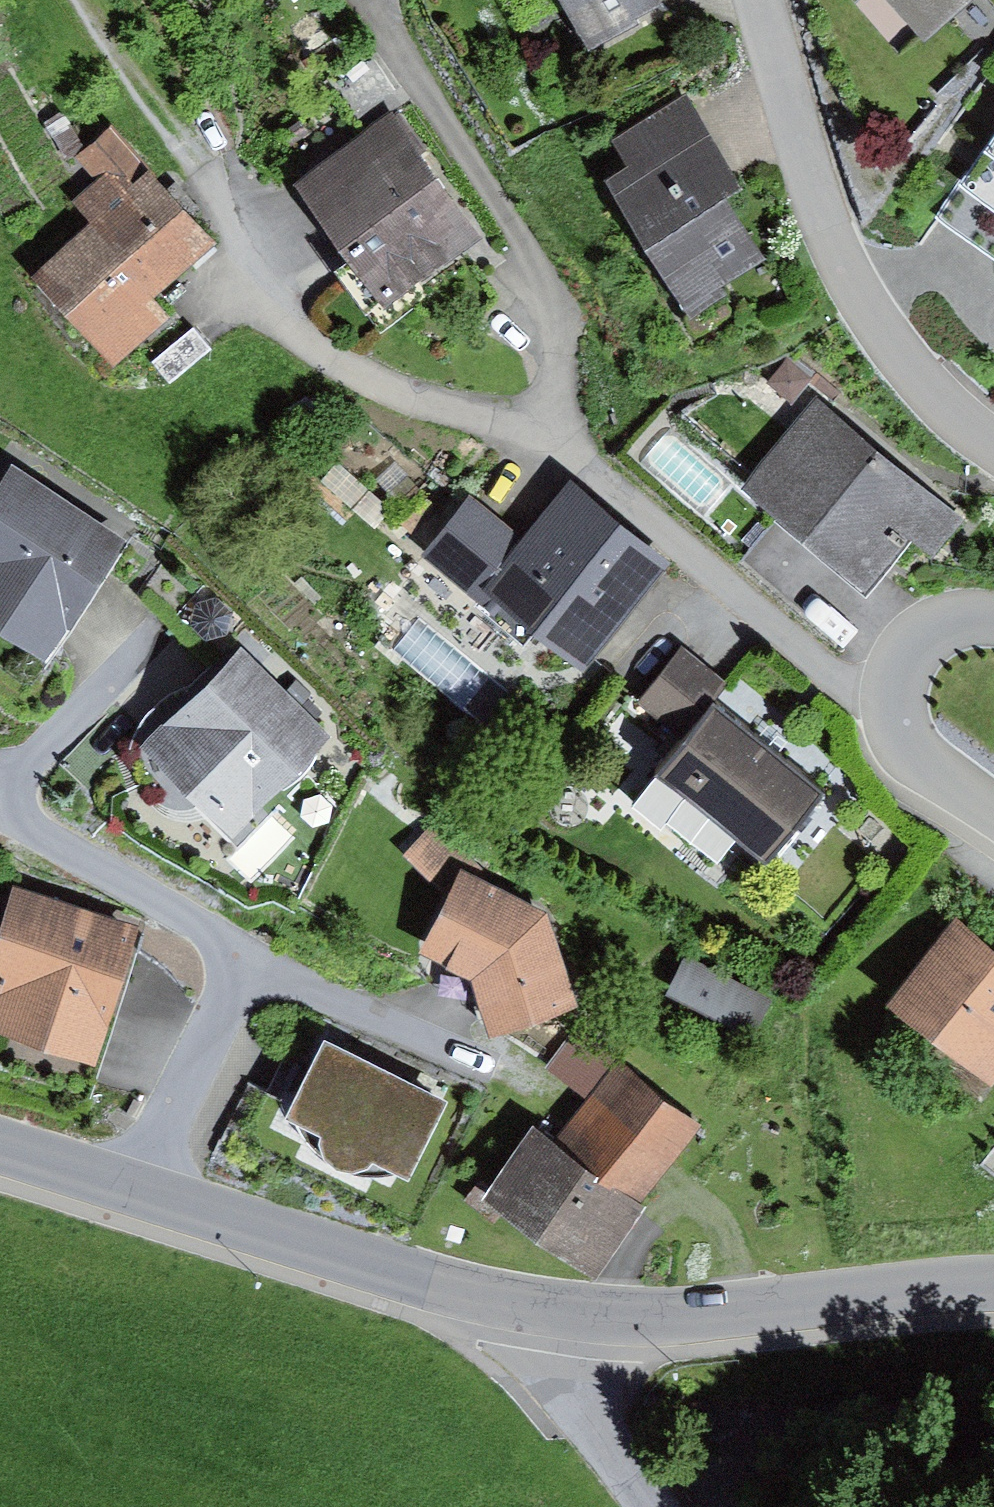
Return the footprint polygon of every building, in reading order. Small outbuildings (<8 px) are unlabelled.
[(593,47),(665,7),(661,0),(567,0),(593,47)] [(926,39),(971,0),(892,0),(926,39)] [(630,165),(603,181),(688,320),(732,293),(726,282),(764,259),(726,195),(741,186),(687,97),(615,140),(630,165)] [(396,105),(290,185),(386,311),(482,239),(420,157),(430,149),(396,105)] [(213,245),(115,127),(75,159),(94,181),(72,198),(92,223),(32,276),(110,365),(168,319),(149,300),(213,245)] [(936,217),(993,260),(993,134),(936,217)] [(194,327),(151,363),(170,385),(213,349),(194,327)] [(788,360),(769,385),(793,403),(812,379),(788,360)] [(966,520),(818,398),(742,490),(867,592),(912,538),(935,557),(966,520)] [(395,463),(377,479),(397,502),(416,485),(395,463)] [(12,464),(0,482),(0,634),(47,665),(129,542),(12,464)] [(337,464),(321,483),(376,529),(392,510),(337,464)] [(474,600),(471,603),(524,645),(534,632),(586,674),(675,562),(570,479),(525,538),(474,600)] [(474,600),(525,538),(471,494),(421,556),(474,600)] [(215,598),(198,603),(188,625),(206,641),(227,633),(232,612),(215,598)] [(637,705),(684,742),(714,704),(730,683),(683,646),(637,705)] [(244,648),(142,748),(230,837),(333,738),(244,648)] [(684,742),(632,806),(661,829),(667,825),(718,866),(736,842),(764,864),(823,790),(714,704),(684,742)] [(547,916),(478,878),(483,869),(435,820),(403,855),(448,897),(421,955),(471,981),(489,1038),(579,1011),(547,916)] [(13,883),(0,923),(0,1035),(96,1066),(142,925),(13,883)] [(887,1004),(990,1085),(993,1080),(993,951),(954,920),(887,1004)] [(688,959),(670,995),(754,1035),(772,1000),(688,959)] [(702,1127),(576,1031),(549,1067),(591,1099),(556,1144),(536,1130),(486,1195),(475,1186),(465,1199),(494,1222),(502,1211),(593,1281),(650,1207),(644,1202),(702,1127)] [(447,1102),(327,1042),(319,1058),(295,1107),(289,1119),(323,1136),(319,1144),(324,1160),(336,1171),(355,1173),(370,1168),(373,1161),(409,1179),(447,1102)] [(267,1093),(295,1107),(319,1058),(292,1044),(267,1093)]
